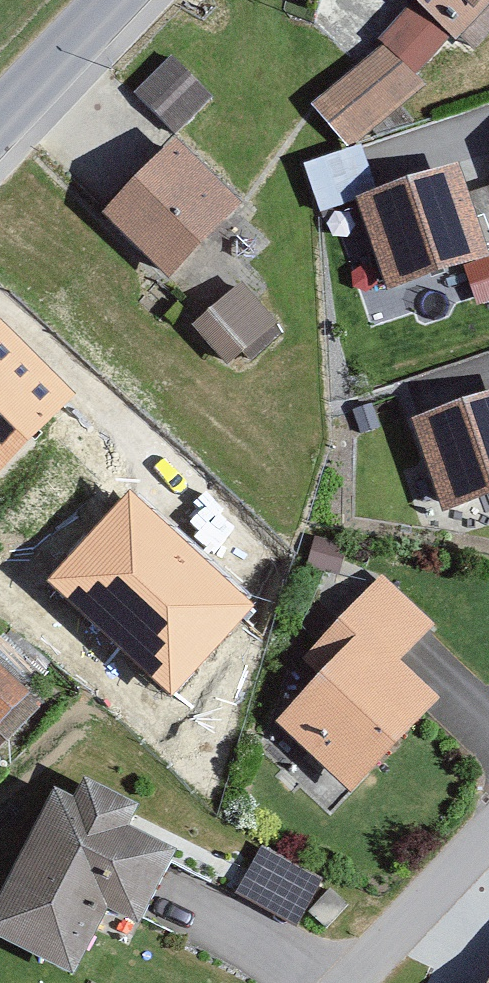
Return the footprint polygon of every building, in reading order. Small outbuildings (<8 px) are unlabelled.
[(429,22),(453,0),(409,0),(429,22)] [(135,81),(175,125),(214,90),(174,46),(135,81)] [(144,130),(91,188),(153,245),(206,187),(144,130)] [(441,153),(352,180),(377,263),(466,236),(441,153)] [(218,268),(179,300),(213,340),(252,308),(218,268)] [(42,382),(0,339),(0,424),(42,382)] [(401,405),(423,476),(488,456),(488,378),(401,405)] [(265,703),(333,769),(417,683),(372,639),(406,604),(366,565),(321,611),(339,628),(265,703)] [(0,877),(0,913),(60,944),(124,820),(49,782),(0,877)] [(230,871),(282,900),(301,866),(249,837),(230,871)] [(481,982),(488,982),(488,967),(481,982)]
